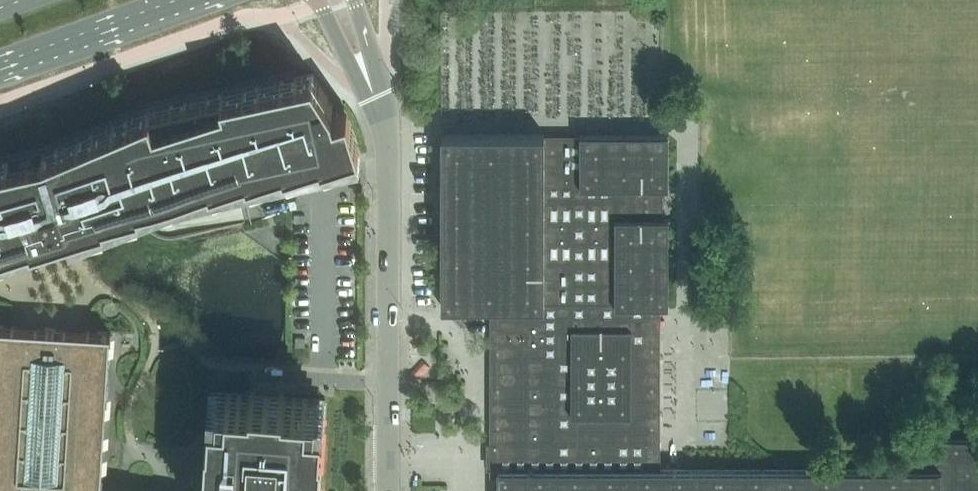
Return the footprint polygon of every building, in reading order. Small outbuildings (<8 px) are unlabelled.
[(297,76),(296,71),(277,75),(277,74),(274,75),(274,76),(259,79),(240,83),(240,82),(237,83),(237,84),(222,87),(203,91),(203,90),(200,91),(200,92),(181,96),(166,99),(166,98),(163,99),(163,100),(146,103),(130,110),(130,109),(127,111),(110,119),(96,125),(95,124),(92,125),(92,126),(75,134),(61,140),(60,139),(57,140),(58,141),(42,148),(25,152),(25,151),(21,151),(21,152),(7,155),(0,157),(0,260),(15,257),(16,258),(19,257),(19,256),(37,252),(34,243),(67,232),(70,240),(71,245),(72,244),(75,243),(88,237),(89,238),(92,237),(91,236),(123,223),(126,222),(126,221),(141,215),(142,214),(156,209),(167,204),(168,203),(194,196),(194,197),(198,196),(197,195),(231,188),(231,189),(235,188),(234,187),(259,182),(268,180),(268,181),(272,180),(271,179),(304,170),(304,171),(308,170),(307,169),(325,164),(325,163),(323,158),(336,154),(346,150),(358,147),(359,146),(347,108),(337,111),(334,112),(333,109),(332,105),(333,105),(330,101),(312,73),(297,76)] [(498,490),(977,490),(977,440),(924,440),(923,469),(660,469),(660,306),(669,306),(669,218),(662,218),(662,187),(669,187),(669,134),(546,134),(442,134),(442,306),(490,306),(490,358),(498,358),(498,490)] [(101,489),(110,331),(84,330),(64,328),(37,327),(17,325),(0,324),(0,490),(115,490),(101,489)] [(320,486),(323,436),(324,412),(325,399),(316,398),(308,398),(284,396),(284,393),(250,391),(250,394),(226,393),(218,392),(209,392),(208,405),(207,429),(204,479),(205,479),(204,490),(319,490),(320,486)]
